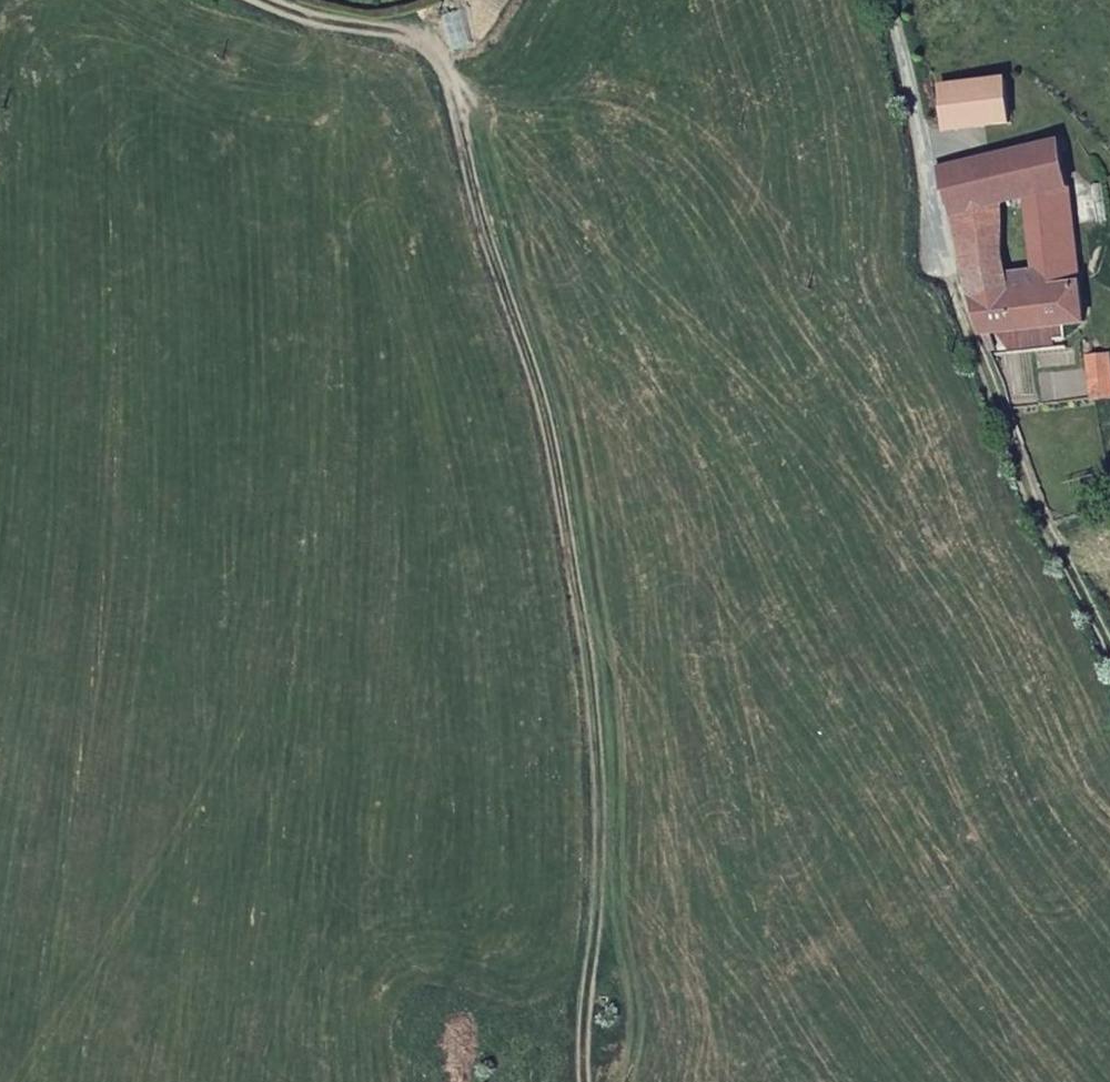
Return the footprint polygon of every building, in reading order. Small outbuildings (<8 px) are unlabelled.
[(1013,120),(1007,77),(934,81),(940,126),(1013,120)] [(1073,188),(1068,139),(945,162),(946,166),(936,165),(945,208),(998,200),(1024,195),(1073,188)] [(1084,278),(1073,188),(1024,195),(1036,281),(1084,278)] [(1009,283),(998,200),(945,208),(961,286),(1009,283)] [(1088,326),(1084,278),(1036,281),(1009,283),(961,286),(978,334),(1088,326)] [(1088,352),(1089,398),(1109,398),(1109,352),(1088,352)]
